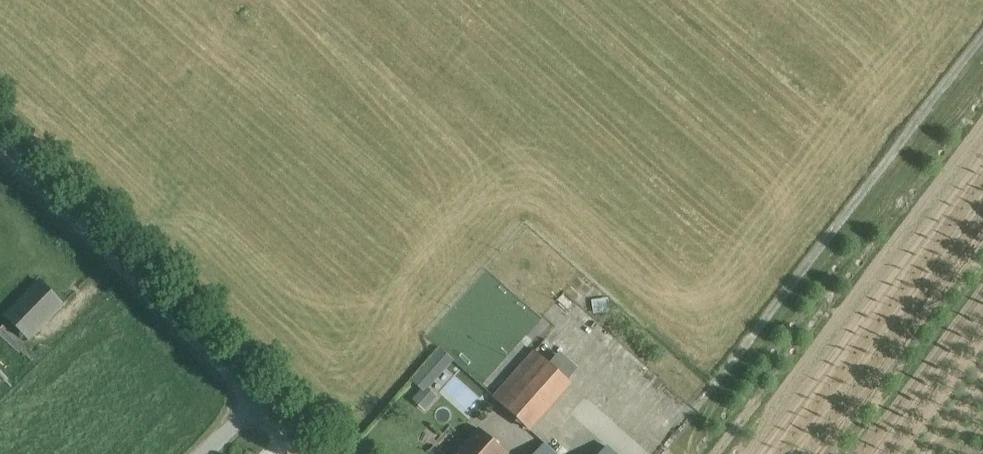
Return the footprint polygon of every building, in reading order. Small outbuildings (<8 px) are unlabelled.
[(29,338),(49,318),(63,304),(40,281),(6,316),(29,338)] [(418,394),(431,405),(438,397),(429,389),(454,359),(440,347),(412,380),(422,388),(418,394)] [(535,349),(493,396),(509,410),(550,363),(535,349)] [(508,453),(480,427),(456,453),(508,453)] [(535,453),(557,453),(545,443),(535,453)] [(608,446),(601,453),(617,453),(608,446)]
